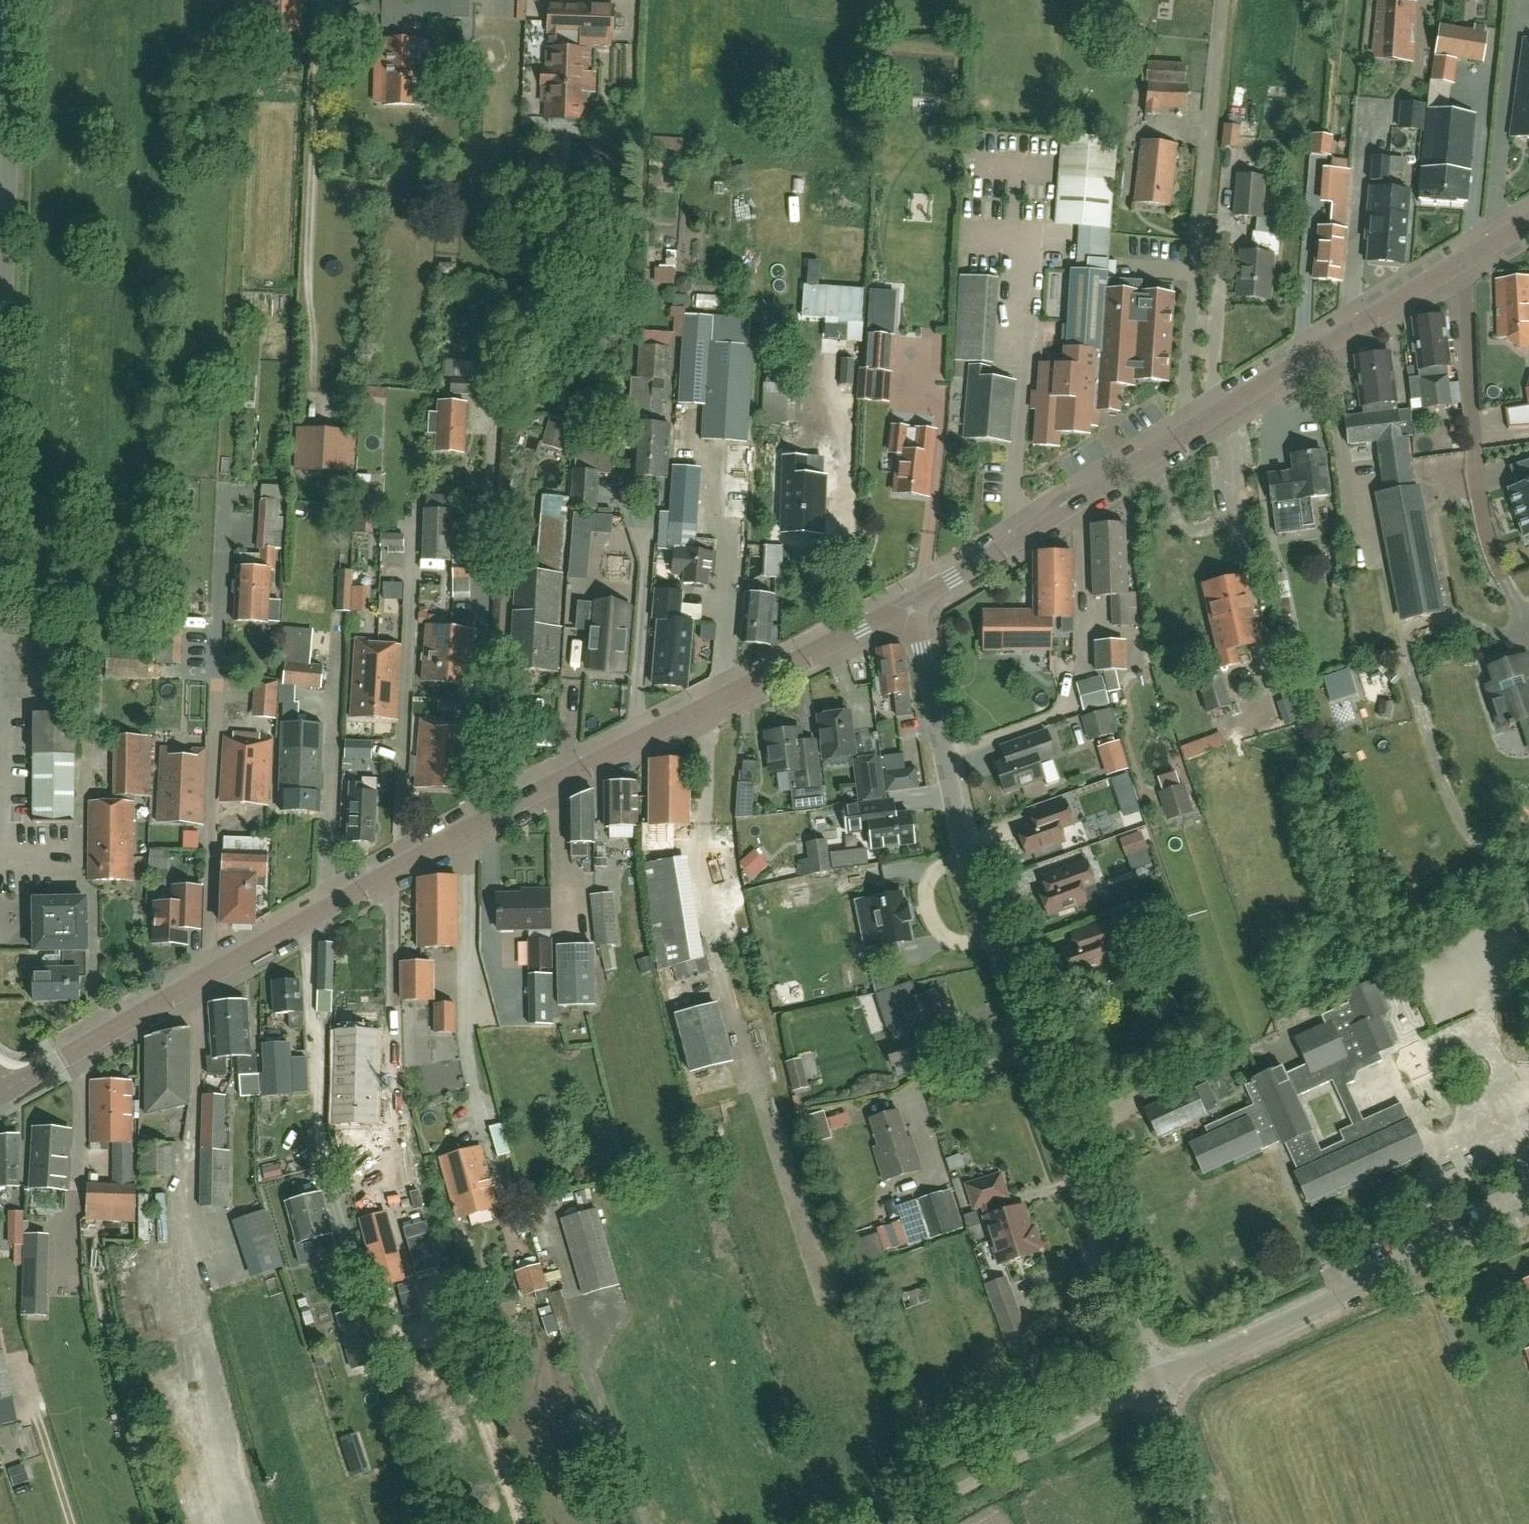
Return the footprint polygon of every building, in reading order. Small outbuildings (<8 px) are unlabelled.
[(264,32),(300,32),(301,0),(264,0),(264,32)] [(382,28),(401,28),(401,17),(449,19),(449,18),(450,0),(383,0),(382,28)] [(449,18),(470,18),(470,0),(450,0),(449,18)] [(1373,57),(1411,60),(1416,2),(1395,0),(1377,0),(1373,57)] [(539,103),(544,103),(544,118),(584,119),(585,93),(594,93),(595,72),(586,72),(586,45),(614,45),(615,6),(548,4),(547,32),(549,32),(548,48),(546,48),(546,69),(541,69),(539,103)] [(1440,25),(1434,55),(1435,55),(1431,81),(1454,84),(1458,59),(1483,63),(1487,33),(1440,25)] [(1523,38),(1509,135),(1528,138),(1528,39),(1523,38)] [(436,69),(421,69),(419,69),(420,53),(429,53),(429,40),(385,40),(384,71),(382,70),(382,84),(384,84),(383,104),(435,105),(436,69)] [(1186,63),(1147,62),(1147,83),(1148,83),(1145,114),(1159,116),(1159,109),(1186,110),(1188,84),(1185,84),(1186,63)] [(1422,104),(1401,102),(1399,127),(1421,129),(1422,104)] [(1419,200),(1466,204),(1474,115),(1446,113),(1427,111),(1419,200)] [(1231,115),(1230,125),(1224,124),(1221,146),(1238,148),(1243,117),(1231,115)] [(1121,413),(1123,387),(1135,388),(1136,380),(1169,382),(1175,293),(1142,291),(1143,282),(1106,280),(1116,141),(1061,137),(1055,225),(1079,226),(1077,259),(1087,260),(1086,271),(1070,270),(1065,349),(1064,349),(1063,366),(1040,364),(1038,393),(1033,393),(1032,410),(1037,410),(1034,446),(1057,447),(1058,432),(1087,434),(1087,427),(1096,427),(1097,411),(1121,413)] [(1177,145),(1141,141),(1134,201),(1170,205),(1177,145)] [(1370,181),(1387,182),(1390,157),(1372,156),(1370,181)] [(1351,169),(1348,169),(1334,168),(1330,168),(1329,178),(1327,203),(1334,205),(1332,229),(1318,227),(1314,279),(1340,281),(1347,204),(1348,204),(1351,169)] [(1233,214),(1257,216),(1263,217),(1266,177),(1237,174),(1233,214)] [(1390,213),(1386,263),(1404,265),(1408,215),(1410,191),(1405,191),(1406,185),(1393,184),(1392,190),(1390,213)] [(1370,188),(1369,200),(1368,212),(1367,211),(1365,239),(1368,239),(1367,261),(1386,263),(1390,213),(1392,190),(1370,188)] [(1252,232),(1250,253),(1240,252),(1236,295),(1269,298),(1272,257),(1278,257),(1281,234),(1281,232),(1256,230),(1252,232)] [(968,274),(966,363),(999,364),(1001,275),(968,274)] [(1495,280),(1497,339),(1507,338),(1520,349),(1528,349),(1528,278),(1495,280)] [(875,327),(893,328),(895,296),(877,295),(875,327)] [(671,316),(677,317),(675,335),(682,335),(685,308),(672,307),(671,316)] [(1448,318),(1444,318),(1443,315),(1412,319),(1415,342),(1413,344),(1414,352),(1417,353),(1420,377),(1409,378),(1411,400),(1421,399),(1422,406),(1450,403),(1447,378),(1451,377),(1448,350),(1453,349),(1452,341),(1447,342),(1445,331),(1450,330),(1448,318)] [(753,346),(749,346),(750,319),(713,316),(713,318),(685,316),(683,341),(682,341),(678,403),(703,405),(701,439),(747,443),(753,346)] [(866,334),(863,370),(892,373),(895,335),(875,334),(866,334)] [(631,475),(635,475),(635,479),(647,480),(647,476),(667,477),(671,425),(657,424),(659,401),(662,402),(663,401),(668,402),(669,381),(670,381),(672,348),(639,346),(636,379),(637,379),(637,389),(631,389),(630,399),(634,399),(633,410),(631,409),(629,423),(635,423),(631,475)] [(1415,488),(1408,436),(1412,435),(1409,409),(1397,410),(1394,391),(1398,391),(1397,383),(1394,383),(1393,381),(1397,379),(1396,371),(1392,370),(1390,353),(1354,357),(1357,377),(1354,379),(1355,388),(1358,389),(1360,406),(1375,404),(1377,413),(1374,413),(1344,417),(1348,444),(1377,441),(1384,492),(1378,493),(1403,618),(1442,611),(1418,487),(1415,488)] [(854,387),(855,360),(840,359),(839,386),(854,387)] [(989,367),(970,366),(963,437),(1009,442),(1015,381),(988,378),(989,367)] [(450,394),(475,395),(476,377),(451,377),(450,394)] [(439,402),(438,414),(430,413),(429,434),(437,434),(436,451),(463,453),(466,403),(439,402)] [(572,423),(571,423),(550,417),(542,445),(563,451),(572,423)] [(926,496),(933,430),(894,426),(891,454),(899,454),(895,493),(926,496)] [(356,430),(297,427),(294,469),(354,472),(356,430)] [(1328,495),(1326,478),(1322,451),(1292,455),(1294,470),(1288,471),(1288,473),(1267,475),(1270,501),(1271,500),(1276,533),(1315,528),(1311,497),(1328,495)] [(574,470),(572,505),(595,506),(597,472),(614,474),(615,455),(576,452),(575,458),(574,470)] [(1509,466),(1515,485),(1506,488),(1522,538),(1526,537),(1528,542),(1528,460),(1509,466)] [(780,538),(820,540),(822,484),(802,483),(802,465),(782,464),(780,538)] [(358,509),(371,509),(372,482),(362,482),(362,489),(358,489),(358,509)] [(257,549),(261,549),(260,569),(236,568),(236,583),(232,582),(232,593),(236,594),(234,621),(267,622),(267,621),(278,622),(279,601),(268,600),(269,570),(273,570),(274,549),(281,549),(284,518),(279,517),(280,500),(279,500),(279,493),(270,492),(269,500),(260,499),(257,549)] [(542,496),(536,573),(516,571),(510,668),(557,671),(559,628),(557,628),(560,574),(561,574),(568,498),(542,496)] [(424,509),(422,561),(451,562),(453,510),(424,509)] [(673,512),(659,511),(657,548),(670,549),(673,512)] [(1126,594),(1124,525),(1090,526),(1093,597),(1111,596),(1112,625),(1137,624),(1133,593),(1126,594)] [(388,552),(405,553),(405,547),(404,547),(404,534),(381,533),(380,548),(388,548),(388,552)] [(453,538),(453,579),(470,579),(475,579),(475,540),(475,538),(453,538)] [(689,538),(688,550),(674,549),(672,573),(684,574),(683,583),(694,584),(695,588),(703,589),(705,585),(707,586),(708,571),(714,572),(716,553),(715,553),(716,541),(689,538)] [(783,545),(766,545),(767,582),(784,582),(783,545)] [(1073,616),(1073,553),(1033,553),(1033,610),(983,610),(983,651),(1051,651),(1051,616),(1073,616)] [(351,612),(352,587),(353,571),(338,570),(336,611),(351,612)] [(1259,643),(1244,576),(1202,585),(1220,667),(1239,663),(1236,648),(1259,643)] [(366,613),(367,588),(352,587),(351,612),(366,613)] [(682,592),(656,590),(653,619),(659,620),(653,684),(686,687),(692,622),(680,621),(682,592)] [(774,596),(746,594),(741,642),(770,644),(774,596)] [(586,630),(583,669),(627,672),(633,606),(589,602),(577,601),(575,629),(586,630)] [(451,628),(447,683),(471,685),(477,620),(462,618),(461,629),(451,628)] [(423,663),(422,681),(447,683),(451,628),(426,626),(424,652),(421,654),(421,661),(423,663)] [(106,679),(149,682),(151,628),(110,627),(109,643),(108,643),(106,679)] [(374,718),(378,644),(368,643),(368,640),(356,639),(351,717),(374,718)] [(1127,671),(1126,640),(1094,641),(1095,672),(1127,671)] [(310,665),(312,645),(284,643),(280,680),(280,685),(298,686),(322,688),(323,666),(310,665)] [(378,644),(374,718),(396,719),(400,645),(388,644),(378,644)] [(903,647),(877,650),(883,695),(895,693),(898,716),(911,714),(903,647)] [(1527,658),(1517,661),(1515,660),(1510,662),(1507,659),(1499,662),(1499,665),(1490,668),(1499,697),(1490,700),(1492,707),(1495,707),(1500,725),(1523,718),(1528,733),(1528,665),(1527,658)] [(1231,705),(1220,668),(1195,675),(1206,713),(1231,705)] [(1342,703),(1365,694),(1355,669),(1332,678),(1342,703)] [(254,681),(253,714),(273,715),(275,683),(254,681)] [(1302,720),(1295,698),(1278,703),(1284,725),(1302,720)] [(280,810),(299,811),(319,812),(320,792),(322,792),(323,774),(320,774),(322,724),(302,723),(297,723),(298,705),(297,705),(283,704),(283,723),(281,723),(278,791),(280,791),(280,810)] [(1103,711),(1083,718),(1092,741),(1112,733),(1103,711)] [(854,755),(848,713),(819,717),(824,759),(854,755)] [(74,714),(34,714),(33,823),(74,823),(74,714)] [(416,776),(415,788),(441,788),(468,789),(472,725),(472,723),(459,722),(437,721),(419,720),(417,757),(416,776)] [(798,729),(768,733),(773,772),(796,769),(798,789),(793,790),(796,810),(826,807),(823,786),(820,786),(814,739),(799,741),(798,729)] [(1047,732),(1001,748),(1005,761),(995,765),(1005,793),(1045,779),(1047,785),(1058,781),(1051,761),(1040,765),(1039,762),(1055,756),(1047,732)] [(234,733),(233,738),(223,737),(220,799),(268,802),(272,740),(259,739),(259,734),(234,733)] [(134,796),(152,797),(153,736),(114,736),(113,796),(116,796),(117,803),(89,802),(88,880),(132,881),(133,803),(135,803),(134,796)] [(1187,760),(1208,752),(1203,738),(1183,746),(1187,760)] [(345,756),(372,758),(373,743),(346,741),(345,756)] [(179,823),(182,761),(178,761),(178,748),(161,750),(158,822),(179,823)] [(192,762),(182,761),(179,823),(202,823),(205,749),(193,748),(192,762)] [(879,758),(855,761),(860,800),(884,797),(879,758)] [(653,824),(675,824),(690,824),(690,760),(650,760),(650,823),(642,823),(642,859),(653,859),(653,824)] [(743,760),(742,783),(756,783),(757,761),(743,760)] [(918,787),(916,767),(884,772),(887,792),(918,787)] [(1184,783),(1180,785),(1175,772),(1157,777),(1162,791),(1158,792),(1167,821),(1194,812),(1184,783)] [(1111,779),(1115,790),(1131,784),(1128,773),(1111,779)] [(351,783),(347,841),(374,842),(376,793),(362,792),(363,784),(351,783)] [(606,784),(606,826),(609,826),(609,839),(634,839),(634,826),(637,826),(637,784),(606,784)] [(568,842),(572,842),(572,855),(587,855),(586,842),(594,842),(594,790),(568,802),(568,842)] [(895,800),(880,802),(844,807),(848,834),(870,831),(872,849),(914,843),(910,813),(896,815),(895,800)] [(1073,825),(1064,800),(1029,812),(1033,824),(1017,829),(1027,855),(1064,842),(1060,829),(1073,825)] [(675,848),(675,824),(653,824),(653,859),(642,859),(641,859),(641,864),(664,861),(678,858),(677,848),(675,848)] [(1119,839),(1125,857),(1147,850),(1141,832),(1119,839)] [(266,840),(223,838),(221,924),(253,925),(254,887),(264,888),(264,887),(266,887),(266,878),(267,878),(267,874),(265,874),(266,840)] [(806,843),(811,874),(831,871),(826,840),(806,843)] [(866,849),(841,852),(843,868),(868,864),(866,849)] [(664,861),(641,864),(657,971),(672,967),(704,958),(704,954),(687,856),(678,858),(664,861)] [(1085,860),(1062,868),(1041,876),(1045,887),(1039,889),(1048,916),(1085,903),(1098,898),(1094,886),(1085,860)] [(419,878),(419,921),(417,921),(416,947),(456,945),(457,876),(419,878)] [(187,928),(200,929),(200,889),(174,888),(173,905),(155,904),(154,944),(186,945),(187,928)] [(532,895),(498,896),(499,929),(550,928),(549,889),(532,890),(532,895)] [(613,893),(590,895),(595,946),(600,946),(610,945),(619,944),(613,893)] [(873,947),(876,959),(899,954),(897,944),(912,941),(908,923),(912,922),(908,904),(904,905),(902,894),(871,900),(880,946),(873,947)] [(55,951),(86,950),(85,900),(40,901),(41,951),(55,951)] [(1107,963),(1106,960),(1129,952),(1126,943),(1133,940),(1126,918),(1118,921),(1117,917),(1071,933),(1074,944),(1060,949),(1069,976),(1107,963)] [(551,940),(528,941),(529,968),(552,967),(551,940)] [(319,943),(317,1012),(332,1012),(334,944),(319,943)] [(592,944),(558,945),(561,1006),(594,1005),(592,944)] [(618,982),(610,945),(600,946),(600,947),(599,948),(607,984),(618,982)] [(34,1002),(57,1002),(80,1001),(79,976),(86,976),(86,950),(55,951),(55,956),(46,956),(43,959),(44,970),(33,971),(34,1002)] [(705,954),(704,954),(704,958),(672,967),(677,983),(710,973),(705,954)] [(421,961),(402,962),(400,962),(401,1000),(432,999),(432,998),(435,998),(434,961),(421,961)] [(529,975),(529,1025),(553,1025),(552,974),(529,975)] [(272,982),(274,1013),(289,1012),(290,1028),(304,1027),(303,1011),(302,997),(300,997),(299,980),(287,981),(287,979),(276,979),(276,981),(272,982)] [(912,981),(875,993),(887,1029),(906,1023),(909,1031),(951,1017),(942,989),(918,997),(912,981)] [(1253,1105),(1205,1127),(1208,1135),(1189,1144),(1203,1173),(1260,1147),(1261,1148),(1279,1140),(1281,1143),(1284,1141),(1298,1171),(1294,1172),(1308,1202),(1422,1150),(1401,1103),(1386,1110),(1391,1119),(1320,1151),(1296,1097),(1340,1077),(1344,1086),(1353,1082),(1355,1076),(1350,1065),(1365,1058),(1369,1067),(1382,1060),(1379,1052),(1392,1046),(1378,1016),(1386,1012),(1372,981),(1345,994),(1349,1003),(1321,1016),(1325,1024),(1295,1038),(1306,1063),(1285,1073),(1281,1065),(1247,1080),(1248,1083),(1244,1085),(1253,1105)] [(230,1000),(231,1003),(227,1003),(231,1056),(238,1056),(239,1073),(256,1071),(255,1054),(250,1055),(246,1001),(241,1002),(241,999),(230,1000)] [(231,1056),(227,1003),(225,1003),(225,1000),(215,1001),(215,1003),(209,1004),(213,1057),(208,1057),(209,1075),(225,1074),(224,1057),(231,1056)] [(453,1003),(433,1002),(432,1031),(452,1031),(453,1003)] [(674,1014),(690,1074),(734,1062),(718,1003),(674,1014)] [(146,1037),(145,1114),(189,1104),(189,1027),(146,1037)] [(354,1121),(373,1121),(374,1122),(376,1075),(375,1075),(376,1031),(357,1031),(338,1030),(337,1053),(333,1053),(332,1064),(336,1064),(335,1121),(354,1121)] [(932,1054),(925,1033),(885,1047),(891,1068),(932,1054)] [(285,1043),(263,1045),(265,1073),(261,1073),(262,1094),(288,1093),(287,1073),(308,1072),(307,1056),(287,1056),(285,1043)] [(802,1059),(789,1062),(786,1063),(793,1091),(809,1087),(802,1059)] [(259,1074),(239,1075),(241,1097),(260,1096),(259,1074)] [(1206,1081),(1192,1088),(1187,1077),(1162,1088),(1167,1100),(1149,1109),(1145,1110),(1157,1137),(1189,1121),(1189,1120),(1204,1113),(1218,1107),(1206,1081)] [(112,1162),(112,1183),(88,1183),(87,1201),(86,1220),(136,1221),(136,1212),(136,1171),(133,1171),(133,1162),(131,1162),(131,1081),(91,1080),(91,1142),(115,1142),(115,1162),(112,1162)] [(229,1205),(230,1150),(223,1150),(224,1095),(203,1094),(202,1149),(201,1205),(229,1205)] [(879,1146),(873,1147),(883,1179),(921,1168),(911,1136),(907,1137),(898,1110),(870,1118),(879,1146)] [(809,1116),(817,1142),(832,1138),(824,1111),(809,1116)] [(490,1127),(498,1156),(510,1152),(502,1124),(490,1127)] [(31,1187),(67,1189),(70,1129),(34,1127),(31,1187)] [(0,1135),(0,1186),(19,1185),(19,1134),(0,1135)] [(142,1144),(141,1177),(172,1177),(173,1144),(142,1144)] [(457,1217),(497,1206),(480,1147),(441,1158),(457,1217)] [(1000,1174),(966,1184),(973,1207),(982,1204),(985,1215),(984,1216),(991,1239),(1033,1226),(1029,1227),(1022,1204),(1008,1208),(1005,1197),(1007,1197),(1000,1174)] [(942,1191),(917,1199),(931,1239),(955,1231),(942,1191)] [(326,1212),(321,1193),(286,1203),(297,1243),(317,1238),(322,1257),(337,1253),(332,1233),(330,1225),(333,1224),(329,1211),(326,1212)] [(561,1219),(583,1296),(619,1285),(597,1208),(561,1219)] [(22,1222),(8,1222),(8,1246),(14,1246),(22,1246),(22,1222)] [(1040,1246),(1033,1226),(991,1239),(999,1263),(1037,1251),(1035,1247),(1040,1246)] [(46,1234),(24,1233),(22,1314),(44,1315),(46,1234)] [(852,1242),(860,1265),(885,1256),(877,1233),(852,1242)] [(547,1309),(553,1307),(563,1338),(575,1335),(564,1298),(568,1297),(565,1289),(548,1294),(547,1289),(549,1289),(541,1264),(515,1271),(522,1296),(535,1293),(537,1301),(545,1299),(547,1309)] [(138,1281),(140,1292),(160,1289),(159,1278),(138,1281)] [(1528,1301),(1528,1280),(1523,1282),(1523,1283),(1512,1287),(1519,1304),(1528,1301)] [(1008,1284),(988,1291),(1007,1341),(1026,1334),(1008,1284)] [(925,1286),(901,1295),(905,1310),(930,1301),(925,1286)] [(337,1315),(352,1370),(380,1362),(365,1307),(337,1315)] [(13,1398),(4,1350),(3,1350),(1,1338),(0,1338),(0,1401),(13,1398)] [(24,1420),(22,1400),(0,1403),(0,1423),(24,1420)] [(19,1469),(24,1486),(38,1482),(33,1465),(19,1469)]
